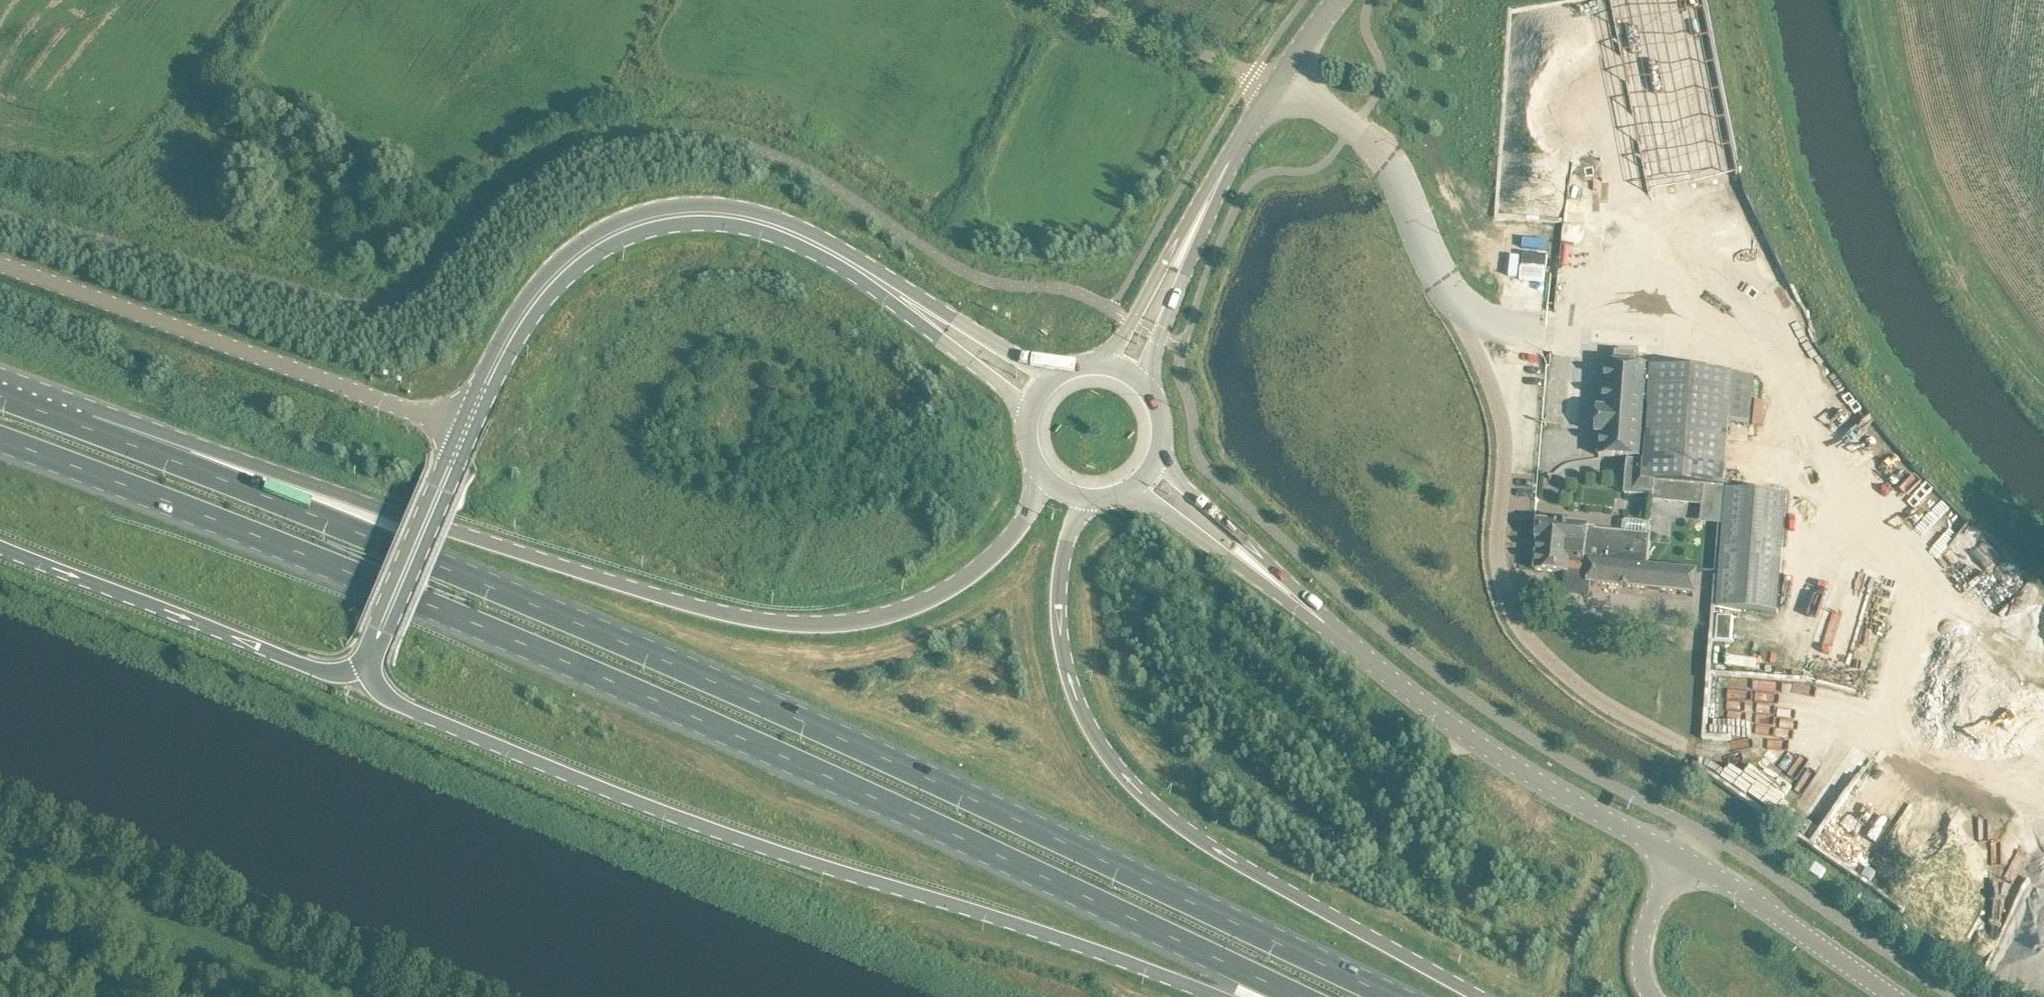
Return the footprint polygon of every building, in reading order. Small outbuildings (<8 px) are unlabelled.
[(1722,525),(1730,422),(1751,423),(1755,377),(1678,371),(1652,368),(1652,370),(1651,376),(1647,375),(1648,369),(1648,368),(1633,366),(1634,355),(1617,353),(1616,365),(1606,364),(1603,410),(1599,409),(1597,434),(1601,435),(1600,457),(1630,459),(1627,494),(1653,496),(1652,502),(1703,506),(1701,523),(1722,525)] [(1777,612),(1786,494),(1726,489),(1717,607),(1777,612)] [(1537,519),(1535,540),(1537,540),(1537,544),(1547,545),(1547,549),(1559,551),(1558,554),(1570,555),(1570,558),(1647,567),(1648,564),(1651,534),(1648,534),(1628,531),(1596,528),(1589,527),(1589,524),(1537,519)] [(1537,544),(1534,571),(1566,573),(1565,592),(1588,594),(1588,584),(1696,595),(1698,569),(1648,564),(1647,567),(1570,558),(1570,555),(1558,554),(1559,551),(1547,549),(1547,545),(1537,544)] [(1802,672),(1860,693),(1901,581),(1843,559),(1802,672)] [(1720,793),(1729,796),(1736,775),(1728,772),(1720,793)]
